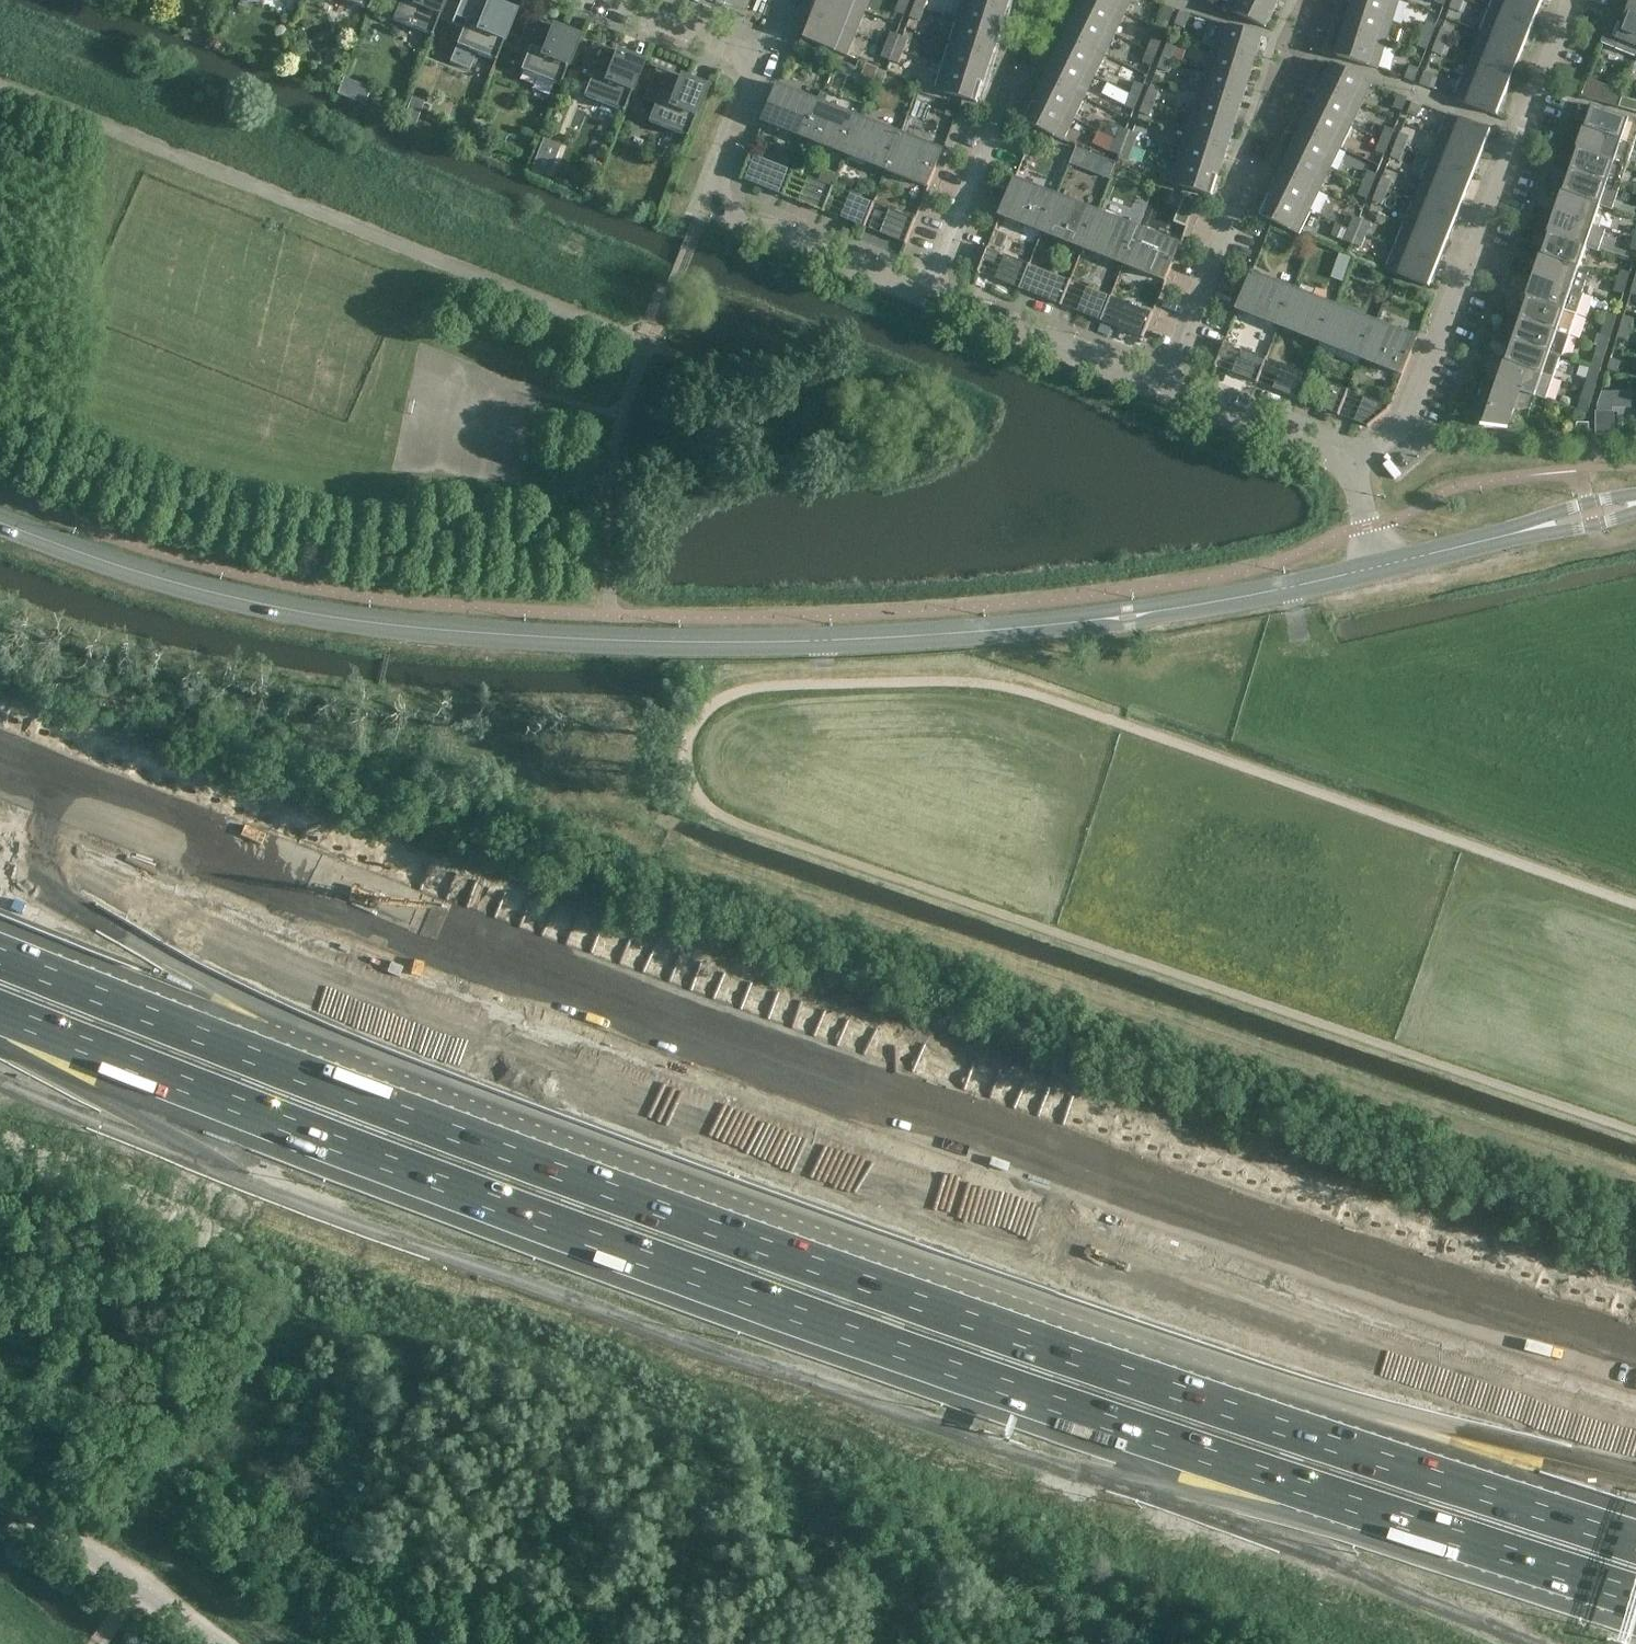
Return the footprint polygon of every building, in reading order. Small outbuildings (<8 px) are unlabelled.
[(367,9),(367,11),(368,11),(373,0),(344,0),(367,9)] [(436,26),(446,0),(391,0),(400,3),(393,20),(427,33),(425,40),(437,44),(442,28),(436,26)] [(451,61),(471,69),(477,53),(495,60),(494,61),(496,62),(514,15),(490,5),(490,3),(482,0),(461,0),(452,24),(464,28),(457,45),(451,61)] [(839,0),(820,0),(814,16),(856,33),(865,11),(839,0)] [(865,11),(869,0),(839,0),(865,11)] [(903,0),(901,0),(897,12),(906,15),(910,3),(903,0)] [(916,5),(926,9),(929,0),(919,0),(916,5)] [(970,0),(965,0),(958,21),(999,34),(1006,11),(970,0)] [(1006,11),(1009,0),(970,0),(1006,11)] [(1103,0),(1085,0),(1078,14),(1116,33),(1127,12),(1103,0)] [(1127,12),(1132,0),(1103,0),(1127,12)] [(1276,5),(1266,0),(1231,0),(1227,8),(1266,27),(1276,5)] [(1352,9),(1393,22),(1399,0),(1355,0),(1352,9)] [(1464,0),(1453,0),(1450,7),(1459,11),(1464,0)] [(1531,0),(1494,0),(1491,9),(1533,26),(1542,4),(1531,0)] [(1635,56),(1635,1),(1634,0),(1632,0),(1614,47),(1635,56)] [(926,9),(916,5),(912,17),(921,21),(926,9)] [(1175,9),(1166,6),(1161,18),(1170,22),(1175,9)] [(1393,22),(1352,9),(1345,32),(1386,45),(1393,22)] [(1533,26),(1491,9),(1482,32),(1524,48),(1533,26)] [(1181,12),(1176,24),(1185,27),(1190,15),(1181,12)] [(1116,33),(1078,14),(1067,36),(1106,54),(1116,33)] [(847,55),(856,33),(814,16),(805,39),(847,55)] [(538,22),(538,21),(528,17),(516,49),(527,54),(521,70),(559,85),(558,87),(560,87),(578,40),(553,31),(554,29),(538,22)] [(958,21),(951,44),(992,57),(999,34),(958,21)] [(1423,34),(1432,37),(1436,25),(1427,21),(1423,34)] [(1214,46),(1255,59),(1262,36),(1221,23),(1214,46)] [(1438,40),(1447,43),(1452,31),(1443,27),(1438,40)] [(889,31),(884,43),(893,47),(898,35),(889,31)] [(1386,45),(1345,32),(1337,55),(1378,68),(1386,45)] [(1524,48),(1482,32),(1473,54),(1515,70),(1524,48)] [(1427,49),(1432,37),(1423,34),(1418,46),(1427,49)] [(441,57),(451,60),(457,38),(447,35),(441,57)] [(907,38),(898,35),(893,47),(902,50),(907,38)] [(1106,54),(1067,36),(1057,57),(1095,76),(1106,54)] [(1148,50),(1157,53),(1162,41),(1153,38),(1148,50)] [(1442,55),(1447,43),(1438,40),(1433,52),(1442,55)] [(602,47),(602,46),(592,42),(579,75),(591,79),(585,96),(623,110),(622,112),(624,113),(642,66),(617,56),(618,54),(602,47)] [(893,47),(884,43),(880,56),(889,59),(893,47)] [(992,57),(951,44),(944,67),(985,79),(992,57)] [(1163,56),(1172,59),(1177,47),(1168,44),(1163,56)] [(1255,59),(1214,46),(1207,69),(1248,82),(1255,59)] [(902,50),(893,47),(889,59),(897,62),(902,50)] [(1152,65),(1157,53),(1148,50),(1143,62),(1152,65)] [(1515,70),(1473,54),(1464,76),(1507,93),(1515,70)] [(1167,71),(1172,59),(1163,56),(1158,68),(1167,71)] [(1057,57),(1046,78),(1085,97),(1095,76),(1057,57)] [(1323,86),(1362,105),(1372,83),(1334,64),(1323,86)] [(1410,66),(1405,78),(1414,81),(1419,69),(1410,66)] [(665,73),(666,71),(656,67),(643,100),(655,104),(649,121),(686,135),(686,137),(687,138),(705,91),(681,81),(682,79),(665,73)] [(977,103),(985,79),(944,67),(937,90),(977,103)] [(1248,82),(1207,69),(1200,92),(1241,104),(1248,82)] [(1420,84),(1429,87),(1434,75),(1425,71),(1420,84)] [(1498,115),(1507,93),(1464,76),(1455,99),(1498,115)] [(344,77),(337,94),(350,100),(357,83),(344,77)] [(1085,97),(1046,78),(1036,100),(1074,118),(1085,97)] [(1131,94),(1140,97),(1144,85),(1135,82),(1131,94)] [(1108,83),(1103,93),(1115,100),(1120,89),(1108,83)] [(764,121),(806,138),(820,101),(779,84),(764,121)] [(1362,105),(1323,86),(1313,107),(1351,126),(1362,105)] [(1146,100),(1155,103),(1159,91),(1150,88),(1146,100)] [(822,90),(818,99),(825,102),(828,93),(822,90)] [(1597,90),(1594,99),(1605,102),(1607,93),(1597,90)] [(1241,104),(1200,92),(1193,114),(1234,127),(1241,104)] [(1135,109),(1140,97),(1131,94),(1126,106),(1135,109)] [(1408,98),(1399,95),(1394,107),(1403,110),(1408,98)] [(1064,140),(1074,118),(1036,100),(1025,122),(1064,140)] [(1150,115),(1155,103),(1146,100),(1141,112),(1150,115)] [(861,117),(820,101),(806,138),(846,154),(861,117)] [(1423,104),(1414,101),(1409,113),(1418,116),(1423,104)] [(1622,141),(1631,144),(1635,128),(1635,121),(1591,105),(1584,128),(1622,141)] [(1302,129),(1341,147),(1351,126),(1313,107),(1302,129)] [(407,108),(402,122),(415,127),(420,113),(407,108)] [(1186,137),(1227,150),(1234,127),(1193,114),(1186,137)] [(1440,136),(1483,153),(1492,130),(1449,114),(1440,136)] [(887,170),(902,133),(861,117),(846,154),(887,170)] [(476,121),(471,136),(481,139),(486,125),(476,121)] [(1124,142),(1129,131),(1119,127),(1115,138),(1124,142)] [(1386,127),(1381,139),(1390,143),(1395,130),(1386,127)] [(1615,162),(1622,141),(1584,128),(1577,149),(1615,162)] [(1330,169),(1341,147),(1302,129),(1292,150),(1330,169)] [(1124,142),(1133,146),(1138,134),(1129,131),(1124,142)] [(902,133),(887,170),(929,186),(943,150),(902,133)] [(1401,133),(1397,145),(1406,148),(1410,136),(1401,133)] [(1483,153),(1440,136),(1431,158),(1474,175),(1483,153)] [(1227,150),(1186,137),(1179,160),(1220,172),(1227,150)] [(1110,149),(1120,153),(1124,142),(1115,138),(1110,149)] [(544,139),(532,170),(548,176),(560,145),(544,139)] [(1390,143),(1381,139),(1377,151),(1386,155),(1390,143)] [(1129,157),(1133,146),(1124,142),(1120,153),(1129,157)] [(1406,148),(1397,145),(1392,157),(1401,161),(1406,148)] [(1134,147),(1130,158),(1146,164),(1150,152),(1134,147)] [(1615,162),(1577,149),(1570,170),(1608,183),(1615,162)] [(1330,169),(1292,150),(1281,172),(1320,190),(1330,169)] [(1097,158),(1091,171),(1109,178),(1114,165),(1097,158)] [(1474,175),(1431,158),(1423,180),(1465,197),(1474,175)] [(768,160),(759,184),(783,193),(783,194),(784,195),(794,170),(792,169),(792,170),(768,160)] [(1212,196),(1220,172),(1179,160),(1172,183),(1212,196)] [(1601,204),(1608,183),(1570,170),(1562,191),(1601,204)] [(1369,171),(1364,183),(1373,187),(1378,175),(1369,171)] [(1281,172),(1271,193),(1309,212),(1320,190),(1281,172)] [(823,210),(824,211),(834,186),(833,185),(833,186),(809,176),(800,200),(824,210),(823,210)] [(1384,177),(1379,189),(1389,193),(1393,181),(1384,177)] [(1042,231),(1057,195),(1016,179),(1001,215),(1042,231)] [(1465,197),(1423,180),(1414,203),(1456,219),(1465,197)] [(1373,187),(1364,183),(1360,195),(1369,199),(1373,187)] [(1389,193),(1379,189),(1375,201),(1384,205),(1389,193)] [(1555,212),(1593,225),(1601,204),(1562,191),(1555,212)] [(864,226),(865,227),(875,202),(874,201),(874,202),(850,193),(840,217),(864,226)] [(1299,234),(1309,212),(1271,193),(1260,215),(1299,234)] [(1057,195),(1042,231),(1084,248),(1098,211),(1057,195)] [(1185,195),(1182,202),(1195,207),(1198,199),(1185,195)] [(1456,219),(1414,203),(1405,225),(1448,241),(1456,219)] [(905,243),(907,243),(916,218),(915,218),(890,209),(881,233),(905,242),(905,243)] [(1125,264),(1139,228),(1098,211),(1084,248),(1125,264)] [(1602,228),(1593,225),(1555,212),(1548,234),(1586,246),(1595,249),(1602,228)] [(1352,215),(1347,227),(1359,232),(1364,220),(1352,215)] [(1376,225),(1364,220),(1359,232),(1372,237),(1376,225)] [(1448,241),(1405,225),(1396,247),(1439,264),(1448,241)] [(1359,232),(1347,227),(1343,239),(1355,244),(1359,232)] [(1181,244),(1139,228),(1125,264),(1166,281),(1181,244)] [(1367,249),(1372,237),(1359,232),(1355,244),(1367,249)] [(1541,255),(1579,267),(1586,246),(1548,234),(1541,255)] [(1430,286),(1439,264),(1396,247),(1387,269),(1430,286)] [(1340,253),(1331,277),(1343,281),(1351,257),(1340,253)] [(1020,288),(1021,289),(1031,264),(1030,263),(1029,264),(1006,254),(996,278),(1020,288)] [(1533,277),(1579,291),(1586,270),(1579,267),(1541,255),(1533,277)] [(1617,281),(1626,283),(1630,272),(1621,269),(1617,281)] [(1060,304),(1062,305),(1072,280),(1070,279),(1070,280),(1046,270),(1037,294),(1061,304),(1060,304)] [(1279,325),(1294,289),(1253,272),(1238,309),(1279,325)] [(1578,292),(1579,291),(1533,277),(1526,298),(1574,313),(1581,293),(1578,292)] [(1623,294),(1626,283),(1617,281),(1614,291),(1623,294)] [(1101,320),(1102,321),(1112,296),(1111,295),(1111,296),(1087,287),(1078,310),(1101,320)] [(1294,289),(1279,325),(1321,342),(1335,305),(1294,289)] [(1526,298),(1519,319),(1567,334),(1574,313),(1526,298)] [(1142,337),(1144,337),(1154,312),(1152,312),(1128,303),(1118,327),(1142,336),(1142,337)] [(1376,321),(1335,305),(1321,342),(1362,358),(1376,321)] [(1605,324),(1615,327),(1618,316),(1608,313),(1605,324)] [(1621,326),(1631,329),(1634,319),(1624,316),(1621,326)] [(1519,319),(1512,340),(1560,356),(1567,334),(1519,319)] [(1418,338),(1376,321),(1362,358),(1403,374),(1418,338)] [(1605,324),(1599,345),(1609,348),(1615,327),(1605,324)] [(1628,340),(1631,329),(1621,326),(1617,337),(1628,340)] [(1559,357),(1560,356),(1512,340),(1505,361),(1550,376),(1557,356),(1559,357)] [(1609,348),(1599,345),(1592,367),(1602,370),(1609,348)] [(1257,382),(1258,383),(1268,358),(1266,357),(1266,358),(1242,348),(1233,372),(1257,381),(1257,382)] [(1611,359),(1608,369),(1617,371),(1620,361),(1611,359)] [(1543,398),(1550,376),(1505,361),(1497,382),(1535,396),(1543,398)] [(1297,398),(1299,399),(1308,373),(1307,373),(1307,374),(1283,364),(1274,388),(1298,397),(1297,398)] [(1602,370),(1592,367),(1586,388),(1596,391),(1602,370)] [(1338,414),(1339,415),(1349,390),(1348,389),(1348,390),(1324,381),(1314,404),(1338,414)] [(1531,410),(1535,396),(1497,382),(1483,425),(1482,425),(1482,427),(1509,430),(1509,428),(1508,428),(1515,409),(1529,409),(1531,410)] [(1593,402),(1596,391),(1586,388),(1583,399),(1593,402)] [(1368,425),(1368,426),(1388,410),(1389,411),(1390,406),(1389,406),(1365,397),(1355,420),(1368,425)] [(1613,411),(1596,412),(1596,435),(1614,435),(1613,411)] [(1577,422),(1577,434),(1589,434),(1589,422),(1577,422)]
